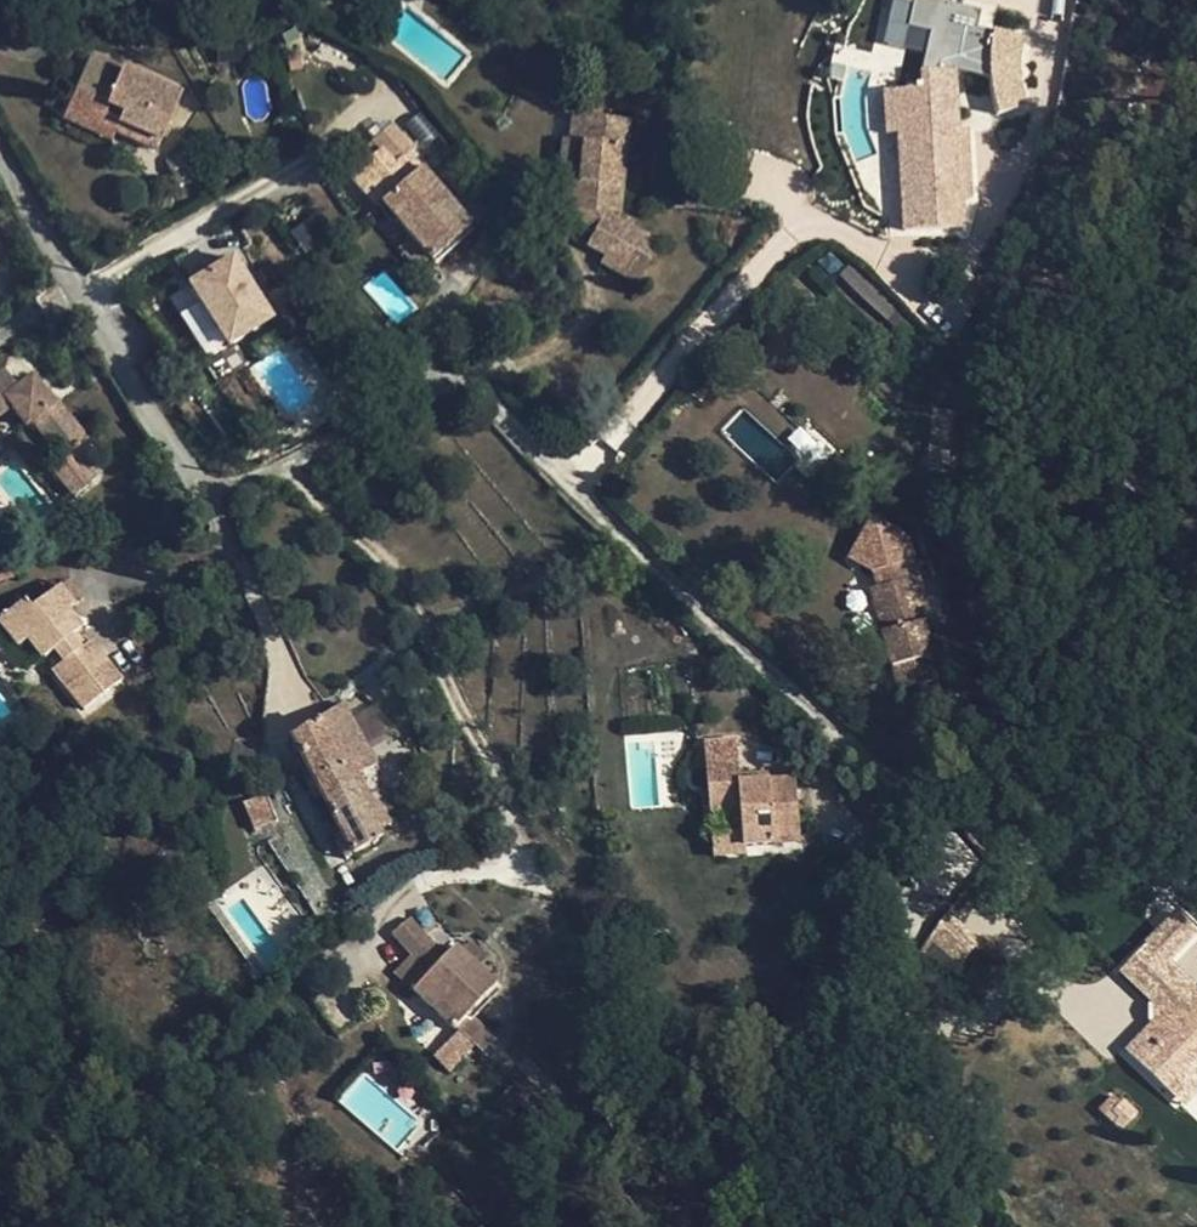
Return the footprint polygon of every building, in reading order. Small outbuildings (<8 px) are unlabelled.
[(309,9),(321,18),(332,3),(327,0),(316,0),(309,9)] [(989,28),(995,108),(1026,105),(1021,26),(989,28)] [(89,53),(83,68),(116,82),(121,67),(89,53)] [(116,82),(83,68),(61,119),(109,140),(113,130),(157,148),(180,93),(121,67),(116,82)] [(905,126),(895,126),(902,230),(960,225),(957,169),(977,168),(974,139),(956,139),(955,129),(936,131),(935,121),(955,120),(954,105),(978,103),(977,69),(919,73),(919,88),(903,89),(905,126)] [(893,90),(895,126),(905,126),(903,89),(893,90)] [(571,114),(569,140),(581,142),(583,115),(571,114)] [(619,260),(613,270),(635,281),(657,242),(626,225),(624,230),(614,224),(611,220),(612,214),(617,213),(621,173),(611,172),(615,145),(624,145),(627,120),(583,115),(581,142),(569,140),(561,139),(559,167),(570,169),(578,169),(577,181),(570,181),(568,208),(575,209),(592,233),(586,244),(603,253),(605,252),(619,260)] [(955,129),(955,120),(935,121),(936,131),(955,129)] [(380,202),(409,235),(429,258),(433,262),(471,228),(468,226),(469,223),(408,153),(413,149),(391,124),(370,140),(379,150),(348,177),(373,206),(380,202)] [(621,173),(624,145),(615,145),(611,172),(621,173)] [(197,171),(187,149),(165,158),(177,182),(197,171)] [(570,169),(570,181),(577,181),(578,169),(570,169)] [(417,268),(429,258),(409,235),(397,244),(417,268)] [(600,262),(613,270),(619,260),(605,252),(603,253),(600,262)] [(231,262),(191,289),(233,351),(273,324),(231,262)] [(10,406),(27,426),(32,423),(63,458),(52,468),(73,494),(94,478),(73,452),(87,439),(55,398),(50,401),(30,376),(16,387),(3,371),(0,374),(0,414),(10,406)] [(936,453),(955,454),(958,454),(959,408),(938,407),(936,453)] [(955,475),(955,454),(936,453),(936,474),(955,475)] [(875,571),(879,587),(871,589),(897,689),(936,678),(922,623),(930,620),(917,577),(910,578),(905,563),(913,561),(909,545),(893,537),(896,530),(871,518),(866,527),(853,554),(850,559),(875,571)] [(75,580),(65,588),(81,606),(89,599),(75,580)] [(81,606),(65,588),(37,609),(31,602),(6,620),(26,648),(35,641),(48,657),(59,649),(69,660),(57,668),(88,708),(124,681),(94,642),(92,643),(87,647),(77,636),(82,631),(84,629),(72,612),(81,606)] [(933,632),(930,620),(922,623),(925,635),(933,632)] [(92,643),(82,631),(77,636),(87,647),(92,643)] [(318,721),(350,778),(359,774),(376,763),(343,704),(325,717),(318,721)] [(350,778),(318,721),(292,739),(314,781),(322,796),(342,835),(352,854),(382,835),(380,830),(374,820),(366,806),(350,778)] [(704,747),(706,765),(736,762),(734,745),(704,747)] [(773,837),(797,835),(792,780),(766,782),(738,786),(737,778),(736,762),(706,765),(710,812),(737,809),(740,834),(742,848),(743,848),(773,844),(773,837)] [(350,778),(366,806),(375,803),(359,774),(350,778)] [(765,776),(737,778),(738,786),(766,782),(765,776)] [(315,800),(322,796),(314,781),(306,785),(315,800)] [(263,796),(242,805),(255,829),(257,829),(274,821),(263,796)] [(366,806),(374,820),(384,814),(377,801),(375,803),(366,806)] [(374,820),(380,830),(390,824),(384,814),(374,820)] [(744,855),(743,848),(742,848),(740,834),(712,836),(714,857),(744,855)] [(344,859),(352,854),(342,835),(334,839),(344,859)] [(798,841),(797,835),(773,837),(773,844),(798,841)] [(1169,1086),(1196,1057),(1196,984),(1171,958),(1196,932),(1196,922),(1182,908),(1144,946),(1139,941),(1134,947),(1130,942),(1120,952),(1126,957),(1121,962),(1169,1009),(1130,1050),(1169,1086)] [(392,935),(429,974),(445,958),(410,919),(392,935)] [(978,946),(944,924),(928,951),(920,976),(915,989),(919,997),(938,1009),(978,946)] [(445,958),(429,974),(425,979),(407,960),(395,972),(436,1013),(428,1023),(441,1036),(450,1026),(454,1029),(457,1027),(481,1050),(493,1038),(468,1016),(499,983),(458,943),(445,958)] [(449,1070),(474,1045),(458,1028),(432,1053),(449,1070)] [(1169,1086),(1178,1096),(1196,1077),(1196,1057),(1169,1086)] [(524,1097),(512,1086),(500,1097),(513,1109),(524,1097)] [(1151,1120),(1129,1099),(1113,1115),(1135,1136),(1151,1120)]
